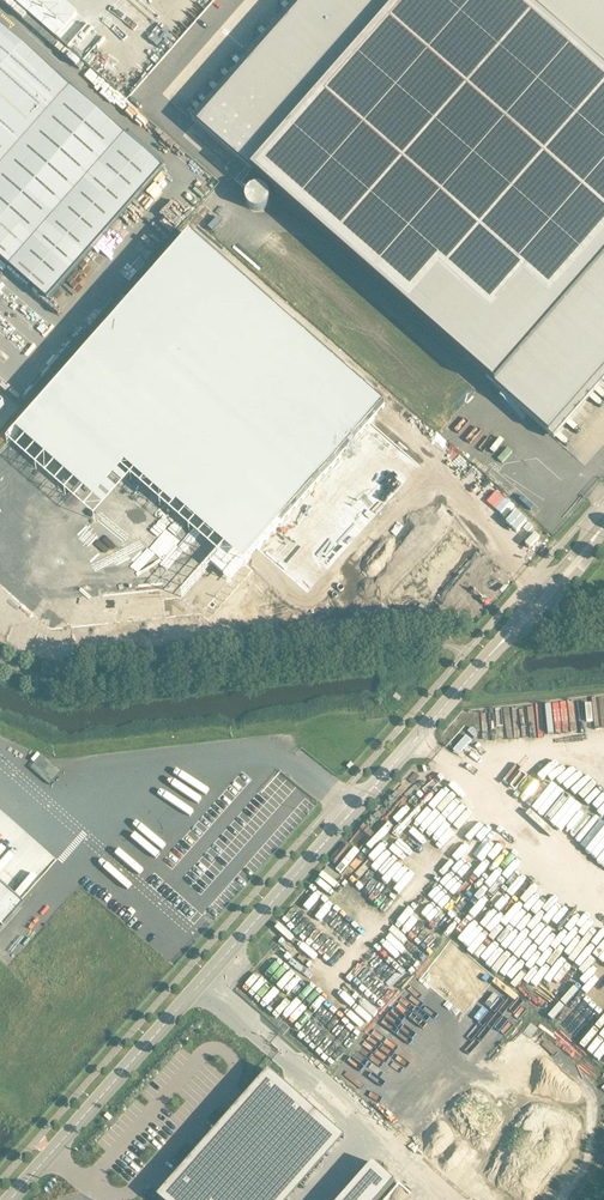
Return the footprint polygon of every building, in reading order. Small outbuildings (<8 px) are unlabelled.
[(66,0),(13,0),(59,38),(80,11),(66,0)] [(192,122),(252,175),(252,174),(549,435),(554,440),(603,383),(603,0),(299,0),(192,122)] [(48,301),(164,170),(0,26),(0,259),(48,301)] [(267,192),(266,191),(265,190),(264,189),(262,188),(261,188),(259,188),(257,187),(255,188),(253,188),(252,189),(250,190),(249,191),(248,192),(247,193),(247,194),(246,195),(246,197),(246,198),(246,199),(246,201),(246,203),(246,204),(247,205),(248,206),(248,207),(249,208),(251,209),(252,210),(253,211),(255,211),(256,211),(257,211),(259,211),(260,211),(261,211),(263,210),(264,210),(264,209),(266,208),(268,206),(268,205),(269,203),(269,202),(269,201),(270,200),(269,198),(269,197),(269,196),(268,194),(268,193),(267,192)] [(0,450),(0,585),(50,629),(201,613),(208,620),(253,569),(246,563),(384,406),(190,235),(0,450)] [(548,804),(541,824),(571,836),(578,816),(548,804)] [(20,908),(0,890),(0,931),(20,908)] [(157,1198),(159,1199),(242,1199),(317,1114),(269,1071),(157,1198)] [(372,1164),(341,1199),(379,1199),(394,1183),(372,1164)]
